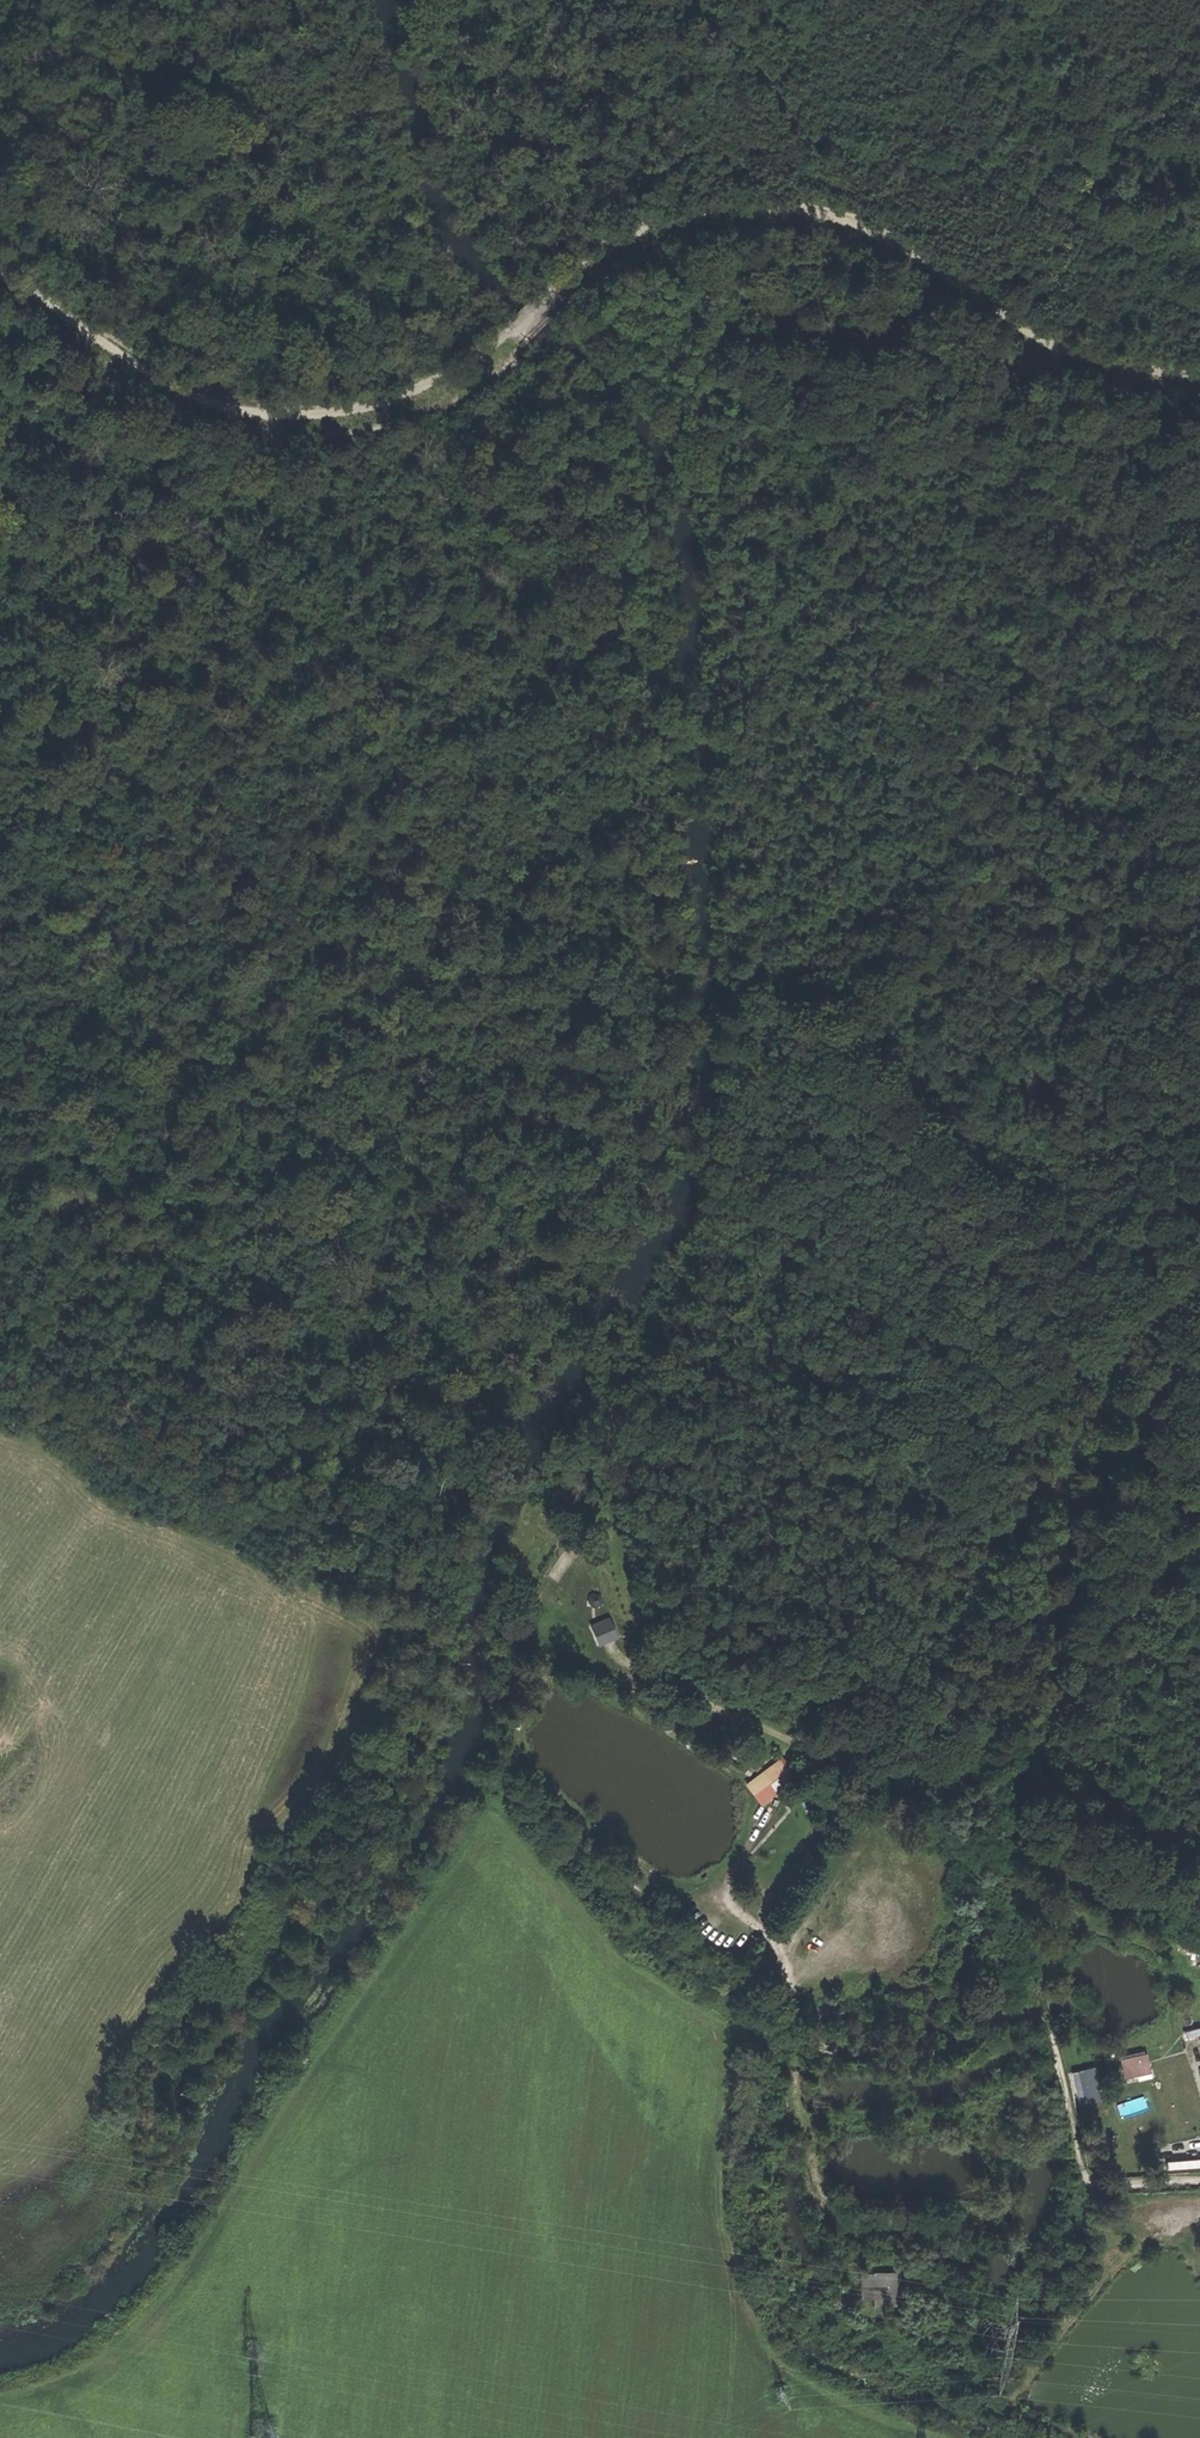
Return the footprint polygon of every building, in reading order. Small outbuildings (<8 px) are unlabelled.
[(588,1623),(597,1643),(617,1634),(608,1614),(588,1623)] [(769,1766),(745,1783),(761,1805),(785,1788),(769,1766)] [(1123,2078),(1145,2072),(1141,2056),(1119,2061),(1123,2078)] [(1078,2103),(1101,2097),(1093,2065),(1070,2071),(1078,2103)] [(1122,2114),(1137,2110),(1134,2099),(1119,2103),(1122,2114)] [(900,2273),(859,2275),(860,2288),(873,2287),(874,2307),(901,2306),(900,2273)]
